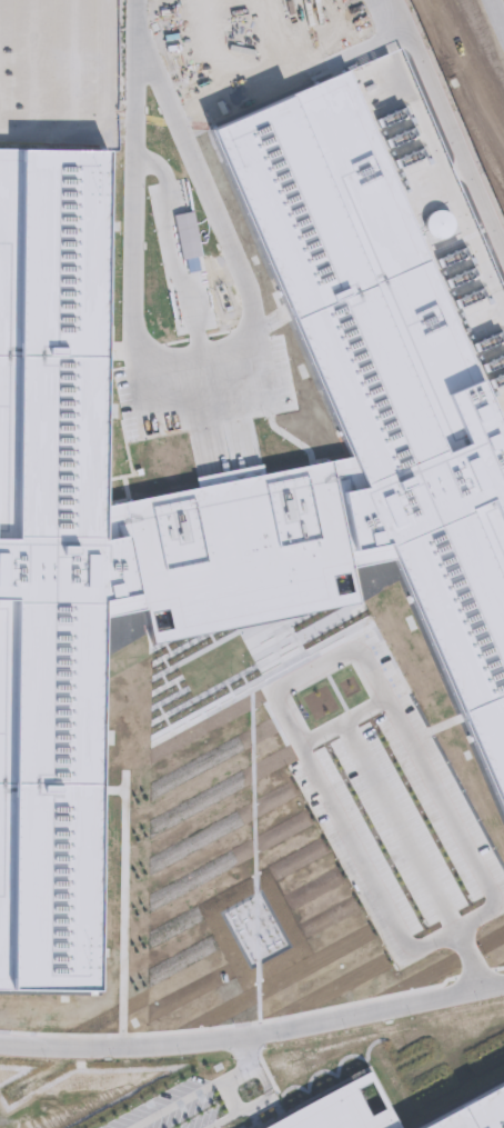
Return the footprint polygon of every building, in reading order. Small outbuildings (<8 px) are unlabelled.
[(102,992),(102,653),(406,597),(503,834),(503,435),(349,69),(202,129),(336,459),(105,503),(105,150),(0,149),(0,991),(102,992)] [(356,1059),(224,1127),(392,1127),(356,1059)] [(411,1127),(503,1127),(503,1080),(411,1127)]
